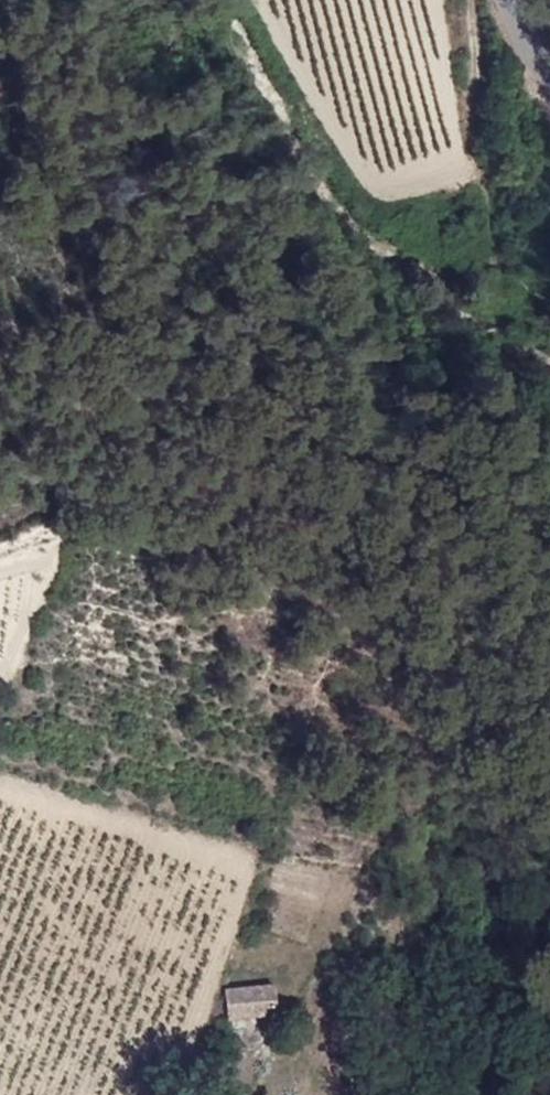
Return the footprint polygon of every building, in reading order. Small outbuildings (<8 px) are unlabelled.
[(222,988),(225,1021),(274,1017),(272,984),(222,988)]
